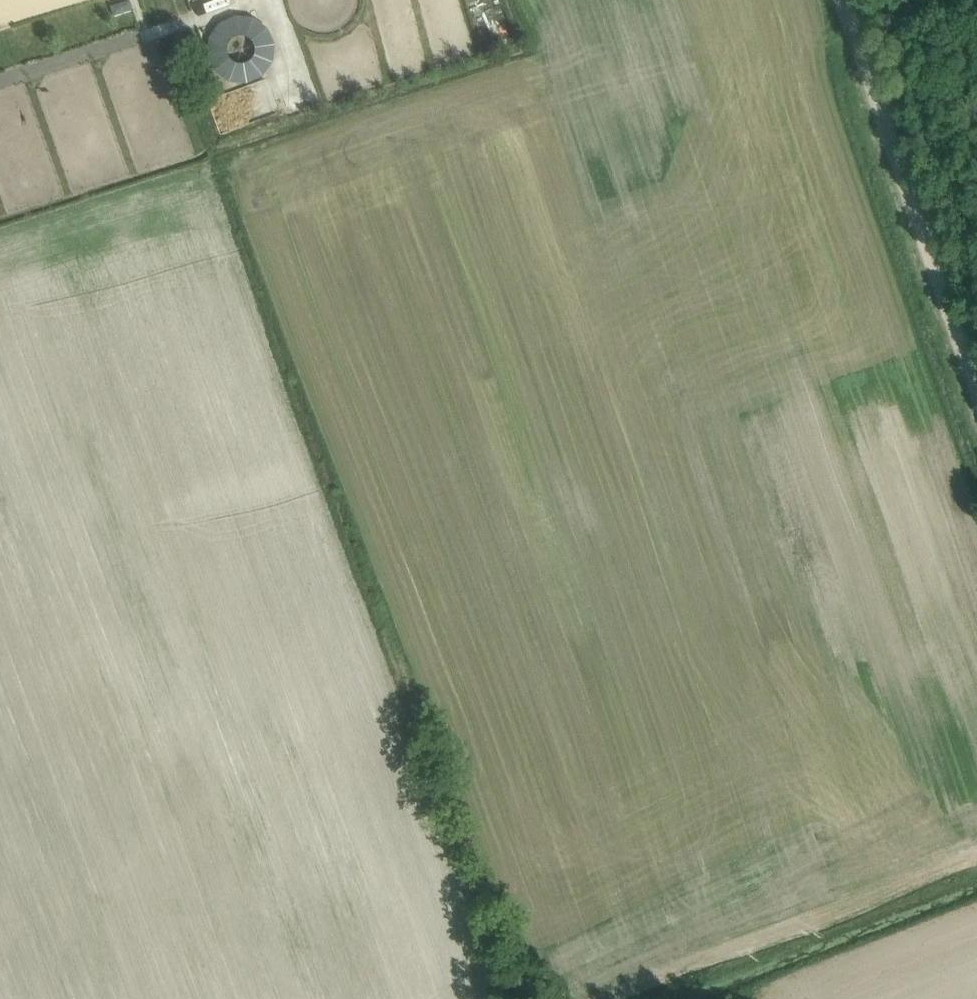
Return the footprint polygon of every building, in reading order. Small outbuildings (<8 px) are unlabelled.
[(123,6),(125,12),(133,9),(130,0),(125,2),(123,6)] [(217,88),(278,74),(265,13),(203,27),(217,88)]
